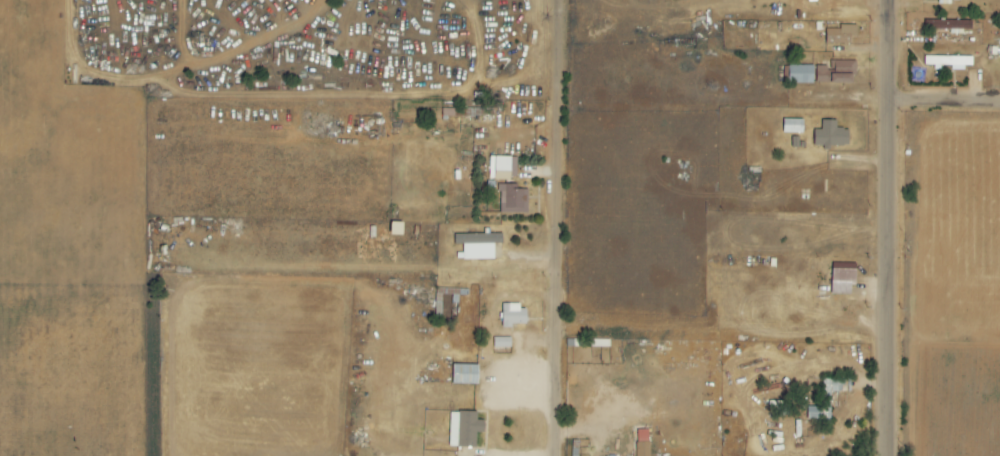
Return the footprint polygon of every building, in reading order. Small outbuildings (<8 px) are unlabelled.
[(972,30),(972,21),(927,20),(927,29),(972,30)] [(850,44),(850,36),(856,36),(856,25),(839,25),(839,29),(826,29),(826,44),(850,44)] [(951,70),(964,70),(964,66),(972,66),(972,56),(925,56),(924,67),(941,67),(941,65),(951,66),(951,70)] [(856,61),(829,60),(829,66),(816,65),(816,83),(851,84),(851,67),(856,67),(856,61)] [(813,66),(788,65),(788,83),(813,84),(813,66)] [(782,133),(803,134),(803,120),(783,119),(782,133)] [(849,129),(836,128),(836,120),(822,120),(821,129),(814,129),(813,146),(848,147),(849,129)] [(528,213),(528,189),(517,189),(517,184),(501,184),(500,213),(528,213)] [(502,244),(502,234),(459,235),(459,243),(462,243),(463,260),(493,259),(493,244),(502,244)] [(855,286),(856,264),(832,263),(831,294),(851,294),(851,286),(855,286)] [(501,305),(502,326),(526,326),(526,305),(501,305)] [(478,365),(452,365),(452,384),(477,384),(478,365)] [(851,379),(823,379),(822,407),(807,407),(807,420),(830,420),(831,392),(850,392),(851,379)] [(449,448),(475,448),(475,433),(483,433),(483,420),(477,420),(477,412),(449,412),(449,448)] [(649,429),(636,430),(637,455),(649,455),(649,429)]
